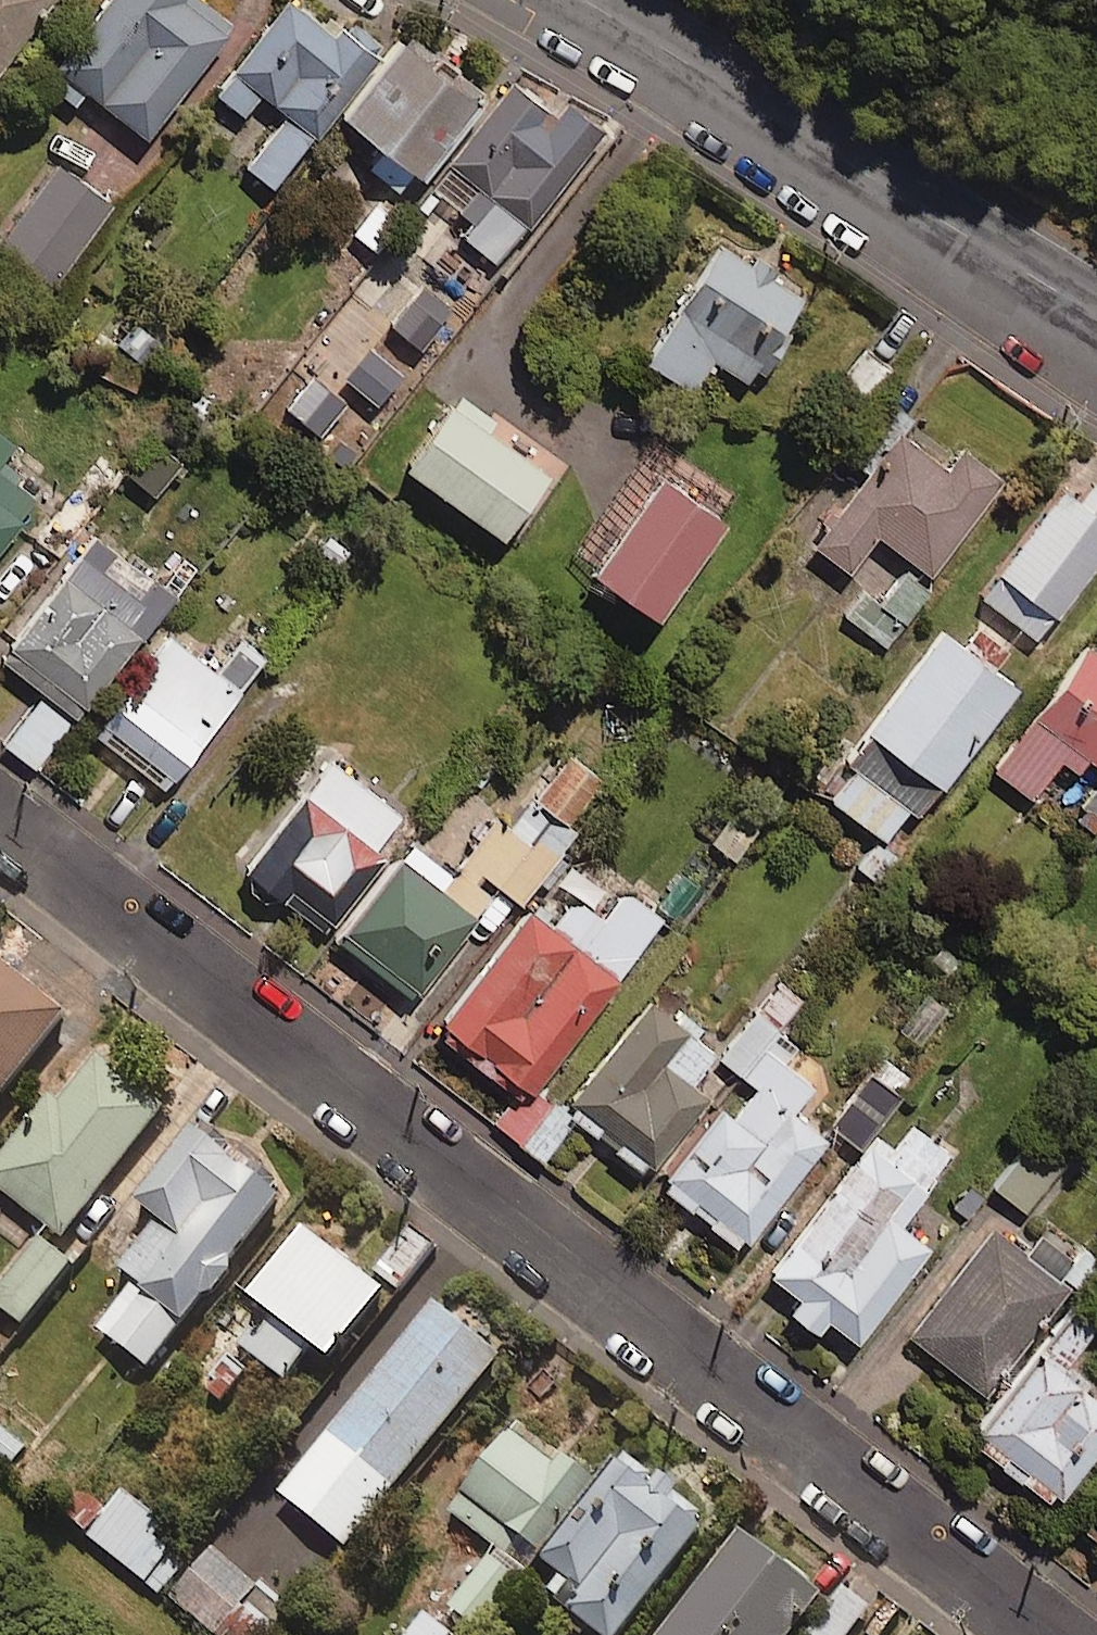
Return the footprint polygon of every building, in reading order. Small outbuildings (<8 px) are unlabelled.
[(72,62),(156,125),(241,15),(221,0),(120,0),(72,62)] [(355,0),(313,0),(266,64),(357,131),(419,47),(355,0)] [(49,37),(0,6),(0,107),(4,109),(49,37)] [(526,59),(455,13),(385,121),(457,167),(526,59)] [(624,112),(526,59),(477,149),(575,201),(624,112)] [(124,185),(75,154),(20,239),(69,271),(124,185)] [(824,277),(734,218),(670,314),(760,374),(824,277)] [(453,319),(423,291),(392,324),(422,352),(453,319)] [(895,372),(867,349),(835,388),(864,411),(895,372)] [(570,451),(458,366),(398,445),(510,530),(570,451)] [(1014,455),(932,407),(862,523),(945,572),(1014,455)] [(183,467),(157,443),(130,473),(156,497),(183,467)] [(739,497),(664,444),(583,559),(658,611),(739,497)] [(0,454),(0,536),(37,479),(0,454)] [(128,475),(101,454),(42,531),(69,552),(128,475)] [(1075,480),(998,583),(1055,625),(1096,569),(1096,497),(1075,480)] [(181,574),(105,517),(10,643),(86,699),(181,574)] [(929,594),(887,562),(846,615),(888,648),(929,594)] [(1039,657),(949,601),(841,773),(932,829),(1039,657)] [(254,667),(186,614),(113,707),(181,760),(254,667)] [(1013,742),(1096,805),(1096,631),(1013,742)] [(72,724),(42,699),(5,743),(34,768),(72,724)] [(423,790),(348,741),(260,875),(335,925),(423,790)] [(764,823),(738,805),(712,842),(737,860),(764,823)] [(488,862),(421,827),(354,956),(422,991),(488,862)] [(628,953),(537,890),(444,1021),(535,1085),(628,953)] [(74,1005),(0,945),(0,1078),(8,1085),(74,1005)] [(709,1079),(645,1022),(574,1102),(638,1159),(709,1079)] [(173,1085),(106,1033),(0,1167),(0,1170),(65,1221),(173,1085)] [(839,1094),(759,1033),(659,1165),(739,1225),(839,1094)] [(899,1099),(866,1076),(831,1126),(865,1149),(899,1099)] [(183,1301),(280,1173),(210,1121),(113,1248),(183,1301)] [(945,1171),(884,1133),(783,1289),(844,1328),(945,1171)] [(1061,1172),(1029,1146),(996,1187),(1028,1213),(1061,1172)] [(921,1318),(988,1372),(1075,1264),(1008,1211),(921,1318)] [(319,1348),(380,1279),(304,1214),(244,1283),(319,1348)] [(45,1239),(0,1296),(0,1309),(26,1330),(78,1266),(45,1239)] [(387,1479),(502,1351),(443,1298),(328,1426),(387,1479)] [(1096,1448),(1096,1371),(1046,1330),(974,1420),(1063,1490),(1096,1448)] [(595,1461),(521,1406),(449,1503),(522,1557),(595,1461)] [(623,1620),(713,1508),(624,1438),(535,1550),(623,1620)] [(1096,1527),(1096,1485),(1077,1511),(1096,1527)] [(830,1580),(742,1518),(658,1634),(790,1634),(830,1580)] [(213,1529),(165,1590),(223,1634),(258,1634),(293,1591),(213,1529)] [(447,1589),(409,1634),(475,1634),(486,1622),(447,1589)]
